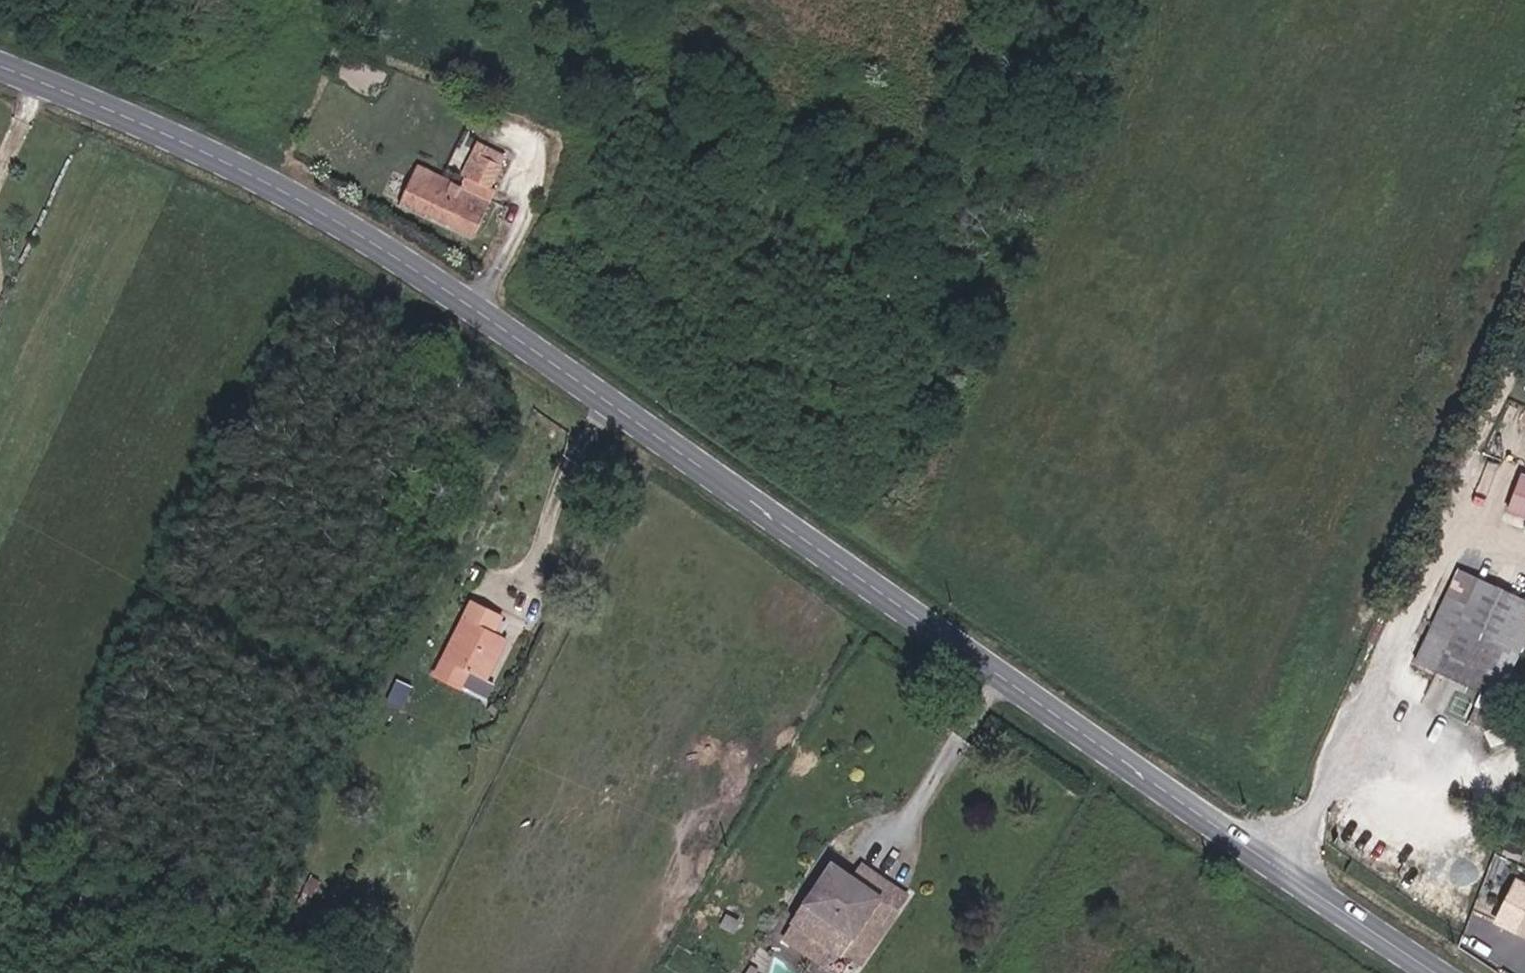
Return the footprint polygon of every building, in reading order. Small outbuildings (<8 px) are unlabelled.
[(416,165),(401,196),(472,230),(492,187),(486,184),(496,163),(473,151),(457,184),(416,165)] [(1514,513),(1524,517),(1524,484),(1514,513)] [(1465,606),(1478,576),(1455,566),(1441,596),(1465,606)] [(1478,576),(1465,606),(1441,596),(1411,662),(1509,703),(1518,682),(1507,677),(1524,634),(1524,597),(1478,576)] [(486,680),(506,639),(494,634),(501,619),(471,604),(436,673),(462,686),(468,672),(486,680)] [(860,966),(910,894),(861,860),(851,874),(836,864),(784,937),(829,969),(841,953),(860,966)] [(1508,932),(1524,941),(1524,898),(1508,932)]
